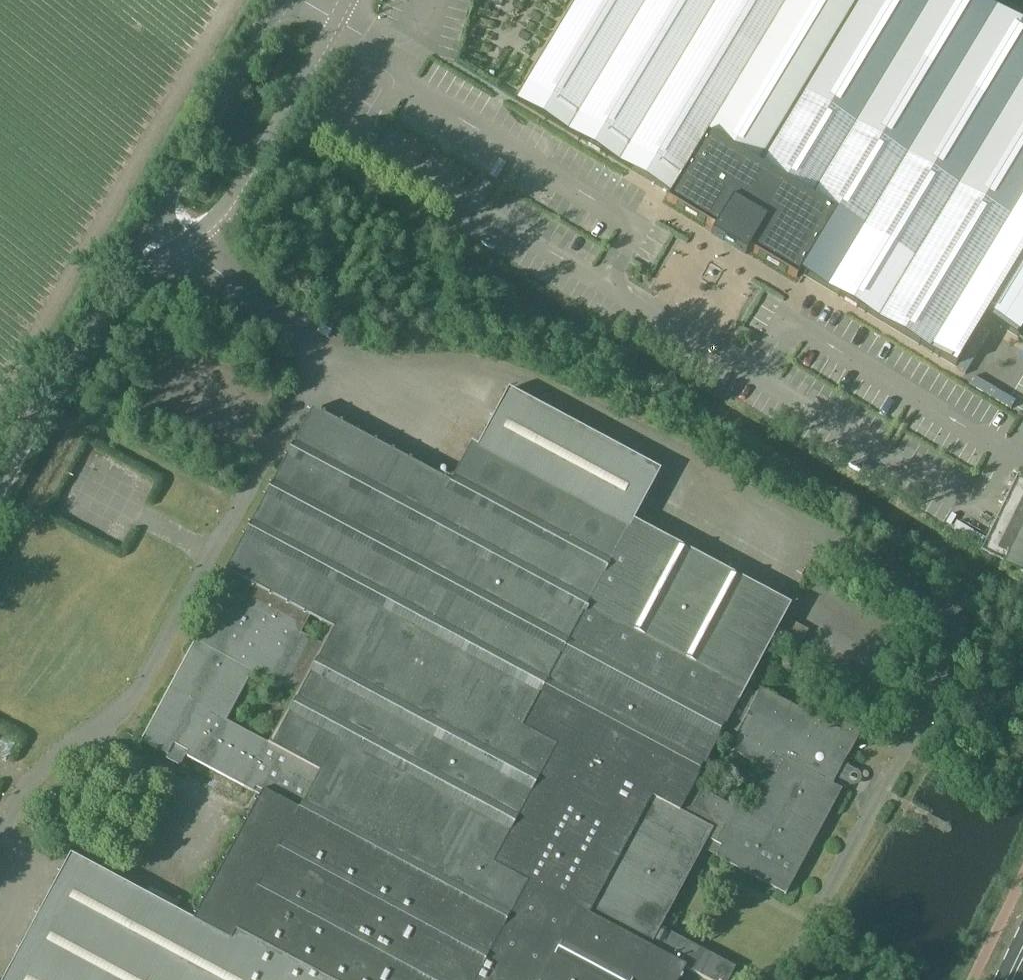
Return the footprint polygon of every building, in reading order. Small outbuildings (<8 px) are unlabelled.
[(515,100),(671,194),(668,200),(715,228),(711,233),(728,244),(746,254),(749,249),(796,277),(800,272),(956,367),(986,317),(1018,337),(1022,329),(1022,22),(986,0),(576,0),(515,100)] [(736,967),(660,927),(708,839),(721,846),(715,857),(786,895),(842,790),(832,784),(862,729),(872,735),(873,733),(843,717),(841,716),(838,716),(835,716),(833,717),(831,719),(830,721),(828,724),(761,688),(758,694),(745,687),(789,606),(632,522),(659,469),(508,388),(477,448),(472,445),(451,485),(313,411),(227,570),(239,576),(231,590),(224,587),(141,741),(168,755),(174,744),(188,752),(186,756),(260,795),(193,920),(71,855),(3,979),(679,979),(685,968),(708,979),(729,979),(736,967)] [(982,552),(1022,571),(1022,476),(1019,474),(982,552)] [(948,513),(942,523),(956,531),(962,521),(948,513)]
